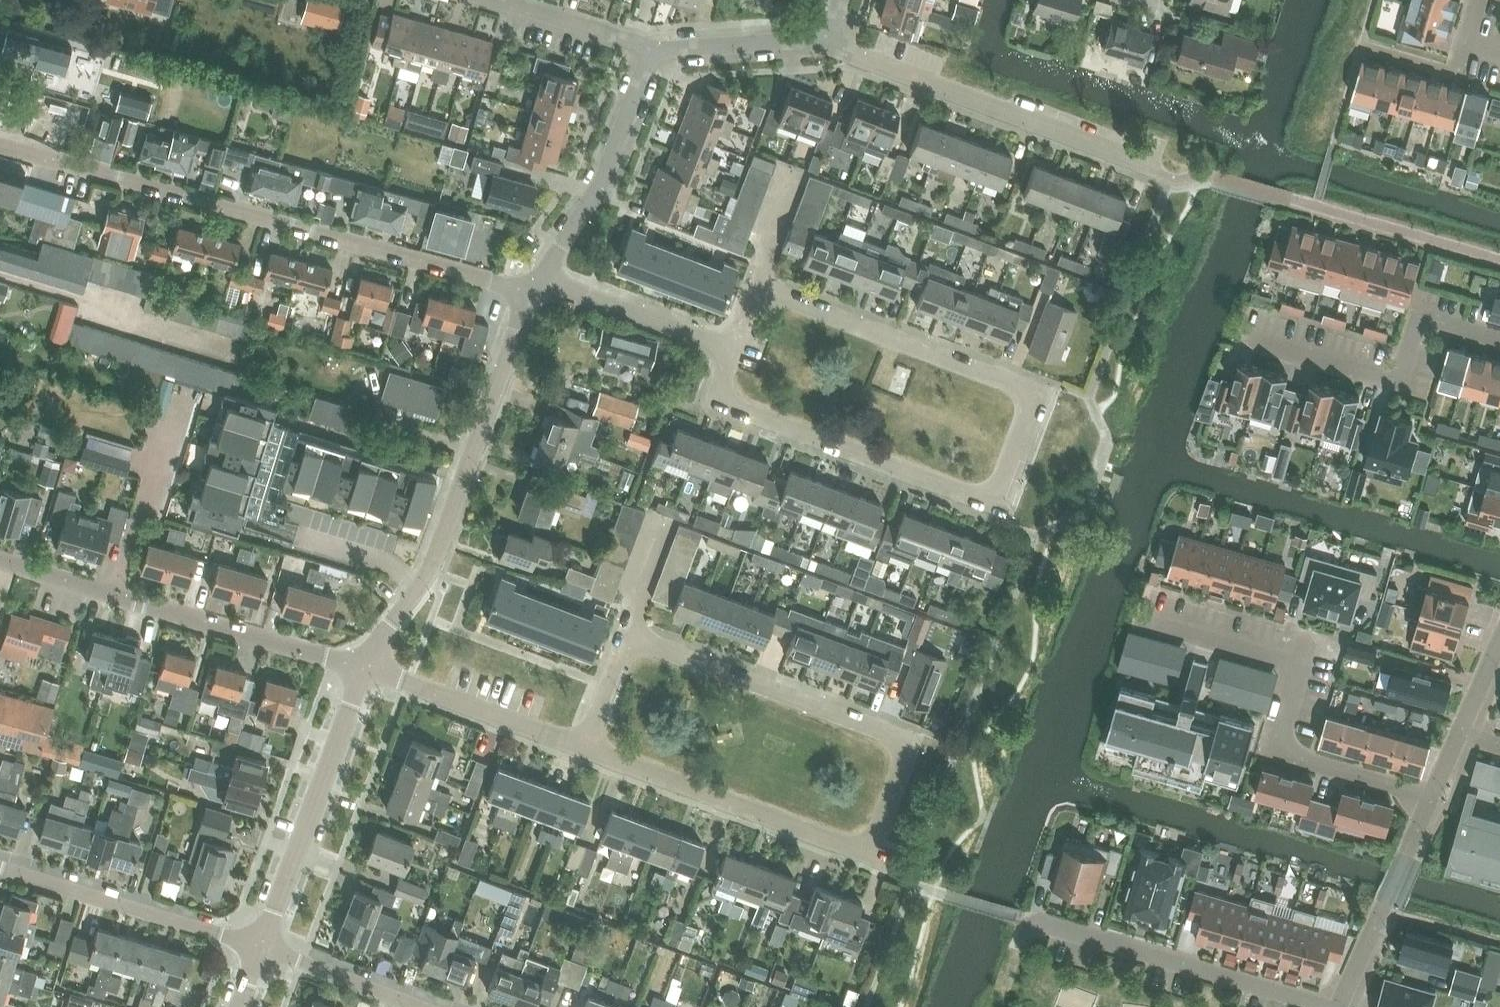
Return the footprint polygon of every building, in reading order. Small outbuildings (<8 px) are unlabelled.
[(169,14),(173,0),(117,0),(169,14)] [(305,25),(338,33),(346,3),(334,0),(311,0),(305,25)] [(681,4),(701,10),(704,0),(682,0),(681,4)] [(879,5),(884,7),(880,18),(892,21),(888,32),(910,39),(910,38),(917,17),(928,20),(928,21),(943,25),(946,15),(942,14),(929,10),(895,0),(881,0),(879,5)] [(929,10),(932,2),(924,0),(895,0),(929,10)] [(1033,10),(1073,22),(1079,0),(1036,0),(1033,10)] [(1229,0),(1190,0),(1190,1),(1225,12),(1229,0)] [(1456,16),(1459,4),(1457,3),(1458,0),(1409,0),(1409,2),(1456,16)] [(1452,28),(1456,16),(1409,2),(1399,36),(1424,43),(1427,31),(1447,37),(1450,27),(1452,28)] [(956,4),(953,17),(974,23),(978,10),(956,4)] [(400,66),(413,21),(393,16),(389,27),(378,24),(372,45),(396,52),(393,64),(400,66)] [(948,16),(946,24),(957,28),(960,20),(948,16)] [(1141,65),(1151,33),(1130,27),(1131,25),(1112,19),(1103,49),(1129,57),(1128,62),(1141,65)] [(423,60),(433,27),(413,21),(400,66),(420,72),(423,60)] [(438,82),(452,32),(433,27),(423,60),(434,63),(430,79),(438,82)] [(8,29),(2,51),(34,60),(32,66),(64,75),(72,47),(8,29)] [(462,71),(472,38),(452,32),(438,82),(446,84),(450,68),(462,71)] [(1229,46),(1184,33),(1176,58),(1227,74),(1233,56),(1252,62),(1258,42),(1233,35),(1229,46)] [(472,38),(462,71),(473,74),(470,86),(479,89),(492,44),(472,38)] [(538,90),(577,101),(579,92),(575,91),(578,80),(566,76),(570,65),(537,55),(533,68),(544,71),(538,90)] [(1373,102),(1383,66),(1363,60),(1352,96),(1373,102)] [(1394,107),(1404,71),(1383,66),(1373,102),(1394,107)] [(488,76),(498,78),(500,70),(490,68),(488,76)] [(1415,112),(1425,76),(1404,71),(1394,107),(1415,112)] [(1132,73),(1129,80),(1138,83),(1141,76),(1132,73)] [(495,87),(498,78),(488,76),(485,84),(495,87)] [(1435,118),(1446,82),(1425,76),(1415,112),(1435,118)] [(1457,123),(1467,87),(1446,82),(1435,118),(1457,123)] [(694,92),(686,112),(732,129),(735,123),(723,118),(727,105),(729,100),(732,93),(708,84),(703,96),(694,92)] [(798,130),(812,94),(791,86),(782,112),(770,107),(761,131),(774,135),(779,123),(798,130)] [(1467,87),(1457,123),(1480,129),(1490,93),(1467,87)] [(121,90),(115,111),(145,119),(151,99),(121,90)] [(574,111),(577,101),(538,90),(533,109),(567,119),(570,109),(574,111)] [(34,102),(0,92),(0,130),(24,137),(34,102)] [(41,92),(38,103),(57,109),(60,98),(41,92)] [(825,154),(829,143),(833,131),(823,127),(833,102),(812,94),(798,130),(819,138),(814,151),(825,154)] [(360,95),(354,114),(366,117),(372,99),(360,95)] [(1487,113),(1499,117),(1499,99),(1491,96),(1487,113)] [(833,131),(829,143),(861,154),(863,149),(879,106),(858,99),(849,124),(837,120),(833,131)] [(390,105),(384,125),(400,129),(406,109),(390,105)] [(879,106),(863,149),(883,157),(884,157),(885,153),(900,114),(879,106)] [(477,114),(487,117),(489,110),(479,107),(477,114)] [(564,130),(567,119),(533,109),(527,129),(566,140),(568,131),(564,130)] [(119,138),(128,116),(106,110),(96,136),(118,143),(119,138)] [(424,131),(429,116),(409,110),(404,125),(424,131)] [(686,112),(679,131),(713,144),(717,133),(729,137),(732,129),(686,112)] [(484,126),(487,117),(477,114),(474,123),(484,126)] [(128,116),(119,138),(132,143),(140,120),(128,116)] [(429,116),(424,131),(444,137),(448,121),(429,116)] [(929,170),(944,131),(921,122),(910,152),(925,158),(921,167),(929,170)] [(453,123),(449,137),(464,142),(468,127),(453,123)] [(164,166),(174,129),(162,126),(159,135),(147,132),(141,130),(137,144),(143,145),(139,159),(164,166)] [(221,165),(227,145),(174,129),(164,166),(189,173),(196,147),(208,151),(204,163),(221,167),(221,165)] [(563,150),(566,140),(527,129),(521,149),(509,145),(506,156),(544,168),(548,157),(555,159),(559,148),(563,150)] [(679,131),(672,150),(717,167),(720,159),(709,155),(713,144),(679,131)] [(955,169),(967,139),(944,131),(929,170),(937,173),(940,163),(955,169)] [(1361,146),(1364,135),(1357,132),(1353,144),(1361,146)] [(974,187),(978,178),(989,148),(967,139),(955,169),(970,175),(966,184),(974,187)] [(1382,152),(1385,141),(1377,139),(1374,150),(1382,152)] [(437,159),(449,162),(453,146),(441,143),(437,159)] [(271,196),(281,160),(227,145),(221,165),(233,168),(235,160),(253,164),(246,189),(271,196)] [(1402,158),(1406,147),(1398,145),(1395,156),(1402,158)] [(453,146),(449,162),(449,163),(463,167),(468,150),(453,146)] [(1012,192),(1020,170),(1009,166),(1012,156),(989,148),(978,178),(974,187),(981,190),(985,181),(1001,187),(1012,192)] [(665,169),(693,180),(692,181),(699,183),(703,170),(714,174),(717,167),(672,150),(665,169)] [(1423,164),(1426,152),(1419,150),(1415,161),(1423,164)] [(883,157),(875,177),(887,181),(889,176),(896,157),(885,153),(884,157),(883,157)] [(896,157),(889,176),(900,181),(909,157),(897,153),(896,157)] [(749,166),(772,175),(776,163),(753,154),(749,166)] [(488,174),(480,200),(527,213),(535,186),(498,175),(501,162),(474,155),(470,169),(488,174)] [(1444,170),(1447,159),(1440,157),(1436,168),(1444,170)] [(332,175),(281,160),(271,196),(295,203),(301,186),(314,189),(313,191),(326,195),(332,175)] [(66,227),(70,216),(75,198),(23,182),(26,173),(0,165),(0,200),(7,202),(6,208),(35,217),(49,221),(66,227)] [(1046,204),(1058,173),(1035,165),(1023,195),(1046,204)] [(659,166),(652,186),(698,203),(701,196),(688,191),(692,181),(693,180),(665,169),(659,166)] [(768,186),(772,175),(749,166),(744,177),(768,186)] [(1462,185),(1466,173),(1458,171),(1455,182),(1462,185)] [(1069,213),(1080,182),(1058,173),(1046,204),(1069,213)] [(374,225),(384,190),(372,186),(332,174),(329,187),(356,195),(349,218),(374,225)] [(1469,174),(1466,185),(1477,188),(1480,178),(1469,174)] [(806,187),(829,196),(833,184),(810,175),(806,187)] [(763,197),(768,186),(744,177),(740,188),(763,197)] [(727,179),(723,191),(732,194),(737,182),(727,179)] [(202,182),(200,189),(214,193),(216,186),(202,182)] [(1091,221),(1103,190),(1080,182),(1069,213),(1091,221)] [(652,186),(644,206),(678,219),(683,207),(695,211),(698,203),(652,186)] [(825,207),(829,196),(806,187),(802,198),(825,207)] [(852,201),(855,193),(840,187),(836,195),(852,201)] [(759,208),(763,197),(740,188),(736,199),(759,208)] [(384,190),(374,225),(399,232),(407,206),(420,209),(416,223),(428,226),(434,203),(384,190)] [(1103,190),(1091,221),(1107,227),(1098,252),(1116,259),(1130,221),(1119,217),(1126,199),(1103,190)] [(855,193),(852,201),(868,207),(871,198),(855,193)] [(917,201),(914,210),(930,215),(933,207),(927,205),(930,197),(920,193),(917,201)] [(914,210),(917,201),(902,195),(898,204),(914,210)] [(820,218),(825,207),(802,198),(797,209),(820,218)] [(755,220),(759,208),(736,199),(732,211),(755,220)] [(325,203),(320,218),(331,221),(336,206),(325,203)] [(897,218),(900,209),(884,204),(881,212),(897,218)] [(135,255),(145,217),(109,208),(98,245),(135,255)] [(793,220),(816,229),(820,218),(797,209),(793,220)] [(900,209),(897,218),(913,224),(916,215),(900,209)] [(463,250),(472,220),(437,210),(428,240),(463,250)] [(962,217),(962,218),(959,226),(975,232),(978,224),(972,222),(975,213),(965,210),(962,217)] [(751,231),(755,220),(732,211),(730,217),(728,222),(751,231)] [(959,226),(962,218),(947,212),(943,220),(959,226)] [(724,233),(728,222),(730,217),(720,213),(714,230),(721,232),(724,233)] [(49,221),(43,240),(73,249),(78,231),(82,220),(70,216),(66,227),(49,221)] [(29,239),(42,244),(43,240),(49,221),(35,217),(29,239)] [(497,218),(494,225),(502,227),(504,220),(497,218)] [(815,233),(816,229),(793,220),(782,249),(805,258),(803,263),(825,271),(836,241),(815,233)] [(746,242),(751,231),(728,222),(724,233),(746,242)] [(1300,284),(1315,230),(1294,223),(1289,242),(1276,239),(1269,265),(1281,268),(1278,278),(1300,284)] [(694,235),(742,254),(746,242),(724,233),(721,232),(714,230),(698,224),(694,235)] [(203,258),(209,235),(179,227),(172,250),(203,258)] [(649,263),(655,249),(642,244),(646,232),(632,227),(623,253),(649,263)] [(966,243),(969,235),(952,229),(949,236),(966,243)] [(1315,230),(1300,284),(1322,290),(1324,281),(1337,236),(1315,230)] [(209,235),(203,258),(234,267),(240,244),(209,235)] [(969,235),(966,243),(981,249),(984,241),(969,235)] [(1337,236),(1324,281),(1343,286),(1356,241),(1337,236)] [(1028,252),(1032,244),(1015,238),(1012,246),(1028,252)] [(153,273),(73,249),(43,240),(42,244),(39,253),(3,242),(0,250),(0,267),(82,292),(86,277),(147,296),(153,273)] [(848,279),(859,250),(836,241),(825,271),(848,279)] [(1356,241),(1343,286),(1340,296),(1362,302),(1378,247),(1356,241)] [(163,261),(167,248),(153,244),(149,258),(163,261)] [(919,262),(908,258),(903,256),(897,247),(887,244),(882,258),(871,288),(894,297),(900,282),(910,286),(919,262)] [(1032,244),(1028,252),(1043,258),(1047,249),(1032,244)] [(1011,260),(1014,252),(998,246),(995,254),(1011,260)] [(1378,247),(1362,302),(1384,308),(1387,299),(1400,254),(1378,247)] [(675,273),(680,258),(655,249),(649,263),(675,273)] [(871,288),(882,258),(859,250),(848,279),(871,288)] [(295,283),(301,260),(271,252),(264,275),(295,283)] [(1014,252),(1011,260),(1026,266),(1029,258),(1014,252)] [(643,279),(649,263),(623,253),(617,269),(643,279)] [(1400,254),(1387,299),(1407,305),(1420,260),(1400,254)] [(1073,269),(1077,261),(1060,255),(1057,263),(1073,269)] [(701,283),(706,268),(680,258),(675,273),(701,283)] [(301,260),(295,283),(326,291),(332,269),(301,260)] [(1077,261),(1073,269),(1088,275),(1092,266),(1077,261)] [(701,283),(727,293),(737,267),(724,262),(720,273),(706,268),(701,283)] [(955,272),(932,263),(931,266),(919,262),(910,286),(922,290),(916,305),(939,314),(955,272)] [(669,288),(675,273),(649,263),(643,279),(669,288)] [(1051,293),(1060,269),(1047,265),(1038,288),(1051,293)] [(244,287),(247,275),(232,271),(229,283),(244,287)] [(962,322),(973,293),(961,289),(966,276),(955,272),(939,314),(962,322)] [(695,298),(701,283),(675,273),(669,288),(695,298)] [(247,275),(244,287),(260,292),(264,279),(247,275)] [(391,284),(362,276),(355,299),(343,295),(341,299),(329,342),(355,350),(362,319),(369,321),(373,303),(385,307),(391,284)] [(8,284),(0,282),(0,296),(4,298),(8,284)] [(722,308),(727,293),(701,283),(695,298),(722,308)] [(984,331),(1000,289),(990,285),(986,298),(973,293),(962,322),(984,331)] [(1019,310),(1005,305),(1010,293),(1000,289),(984,331),(1007,340),(1012,327),(1023,331),(1032,308),(1020,304),(1019,310)] [(257,322),(150,290),(144,309),(251,342),(257,322)] [(1492,317),(1499,319),(1499,290),(1492,317)] [(337,313),(341,299),(324,295),(320,308),(337,313)] [(443,336),(452,301),(429,295),(426,304),(417,302),(410,328),(422,331),(425,320),(431,322),(428,332),(443,336)] [(62,299),(56,318),(73,323),(73,321),(78,305),(62,299)] [(452,301),(443,336),(458,340),(460,330),(466,332),(460,354),(479,359),(489,325),(472,321),(476,308),(452,301)] [(1292,312),(1295,304),(1283,301),(1281,308),(1292,312)] [(1058,361),(1076,313),(1047,302),(1029,350),(1058,361)] [(243,303),(240,314),(257,319),(260,308),(243,303)] [(1295,304),(1292,312),(1304,315),(1306,307),(1295,304)] [(404,338),(410,314),(397,311),(391,334),(404,338)] [(283,330),(286,317),(276,314),(272,313),(268,326),(283,330)] [(1334,324),(1336,316),(1325,313),(1323,321),(1334,324)] [(1336,316),(1334,324),(1345,327),(1347,319),(1336,316)] [(67,342),(234,394),(241,373),(73,321),(73,323),(67,342)] [(1375,336),(1378,329),(1366,325),(1364,333),(1375,336)] [(650,367),(656,343),(603,328),(597,352),(606,355),(602,369),(618,373),(622,359),(642,364),(640,373),(647,374),(650,367)] [(1378,329),(1375,336),(1387,339),(1389,332),(1378,329)] [(403,339),(389,349),(399,362),(412,353),(403,339)] [(67,343),(63,355),(82,361),(86,349),(67,343)] [(1461,389),(1471,353),(1449,346),(1439,382),(1461,389)] [(1482,395),(1492,359),(1471,353),(1461,389),(1482,395)] [(1492,359),(1482,395),(1499,400),(1499,361),(1492,359)] [(248,361),(244,374),(252,377),(255,363),(248,361)] [(1250,416),(1264,369),(1240,362),(1234,385),(1222,381),(1215,406),(1250,416)] [(389,363),(387,370),(391,371),(408,376),(410,369),(389,363)] [(133,365),(126,388),(154,397),(161,374),(133,365)] [(1286,426),(1294,397),(1283,394),(1288,375),(1264,369),(1250,416),(1286,426)] [(408,376),(391,371),(383,398),(415,408),(413,414),(434,420),(444,386),(443,387),(408,376)] [(464,371),(461,383),(474,387),(478,375),(464,371)] [(1323,437),(1326,426),(1336,389),(1312,382),(1307,400),(1294,397),(1286,426),(1323,437)] [(256,385),(251,398),(262,402),(266,388),(256,385)] [(1336,389),(1326,426),(1349,433),(1346,443),(1358,447),(1365,422),(1353,419),(1360,396),(1336,389)] [(639,404),(600,391),(592,415),(631,428),(635,414),(639,404)] [(234,394),(225,392),(186,516),(193,517),(191,525),(236,538),(239,527),(243,528),(246,520),(248,510),(279,520),(280,508),(282,507),(283,507),(285,506),(286,505),(287,504),(287,503),(288,501),(288,500),(287,498),(281,496),(282,486),(292,489),(294,482),(329,493),(327,500),(347,506),(349,499),(384,510),(382,517),(402,523),(404,516),(422,522),(431,496),(435,498),(439,486),(434,485),(436,478),(297,435),(299,429),(272,420),(276,407),(234,394)] [(346,430),(352,407),(315,395),(309,418),(346,430)] [(639,404),(635,414),(644,417),(648,407),(639,404)] [(542,436),(597,455),(600,447),(589,443),(594,429),(598,418),(566,406),(562,417),(550,413),(542,436)] [(1408,438),(1413,422),(1383,414),(1378,429),(1377,429),(1377,430),(1378,431),(1375,443),(1373,442),(1367,463),(1407,474),(1417,441),(1408,438)] [(1448,433),(1450,425),(1438,422),(1436,430),(1448,433)] [(1450,425),(1448,433),(1459,436),(1461,428),(1450,425)] [(689,467),(700,436),(677,428),(672,442),(661,438),(650,466),(663,470),(667,458),(689,467)] [(640,433),(635,448),(647,452),(652,437),(640,433)] [(1489,445),(1492,437),(1480,434),(1478,442),(1489,445)] [(594,463),(597,455),(542,436),(534,459),(562,469),(566,458),(578,462),(579,458),(594,463)] [(711,475),(723,445),(700,436),(689,467),(711,475)] [(1489,445),(1499,448),(1499,439),(1492,437),(1489,445)] [(36,441),(32,453),(44,457),(48,445),(36,441)] [(1282,442),(1279,452),(1291,455),(1293,446),(1282,442)] [(734,483),(745,453),(723,445),(711,475),(734,483)] [(131,461),(107,454),(84,446),(79,462),(126,476),(131,461)] [(1499,492),(1499,454),(1487,450),(1476,486),(1499,492)] [(1232,452),(1229,462),(1235,464),(1238,454),(1232,452)] [(766,505),(774,481),(763,477),(768,462),(745,453),(734,483),(733,485),(728,499),(737,503),(744,487),(757,492),(754,500),(766,505)] [(66,457),(63,467),(73,471),(77,460),(66,457)] [(45,463),(39,482),(53,486),(58,467),(45,463)] [(1361,495),(1367,472),(1354,468),(1347,491),(1361,495)] [(803,509),(814,479),(791,470),(785,485),(774,481),(766,505),(764,509),(774,514),(776,509),(799,518),(803,509)] [(1429,474),(1425,489),(1434,492),(1438,477),(1429,474)] [(825,517),(836,487),(814,479),(803,509),(825,517)] [(584,495),(552,484),(548,495),(528,488),(520,512),(548,522),(553,506),(579,515),(580,512),(592,516),(599,495),(586,490),(584,495)] [(643,484),(636,503),(648,507),(655,488),(643,484)] [(1476,486),(1466,522),(1490,529),(1494,517),(1499,519),(1499,492),(1476,486)] [(43,500),(0,487),(0,530),(19,536),(23,521),(36,525),(43,500)] [(843,536),(859,496),(836,487),(825,517),(839,523),(835,533),(843,536)] [(79,552),(90,514),(72,509),(76,495),(59,490),(51,519),(61,522),(63,525),(57,546),(63,547),(64,551),(68,554),(73,554),(76,551),(79,552)] [(859,496),(843,536),(874,548),(883,522),(876,520),(882,505),(859,496)] [(671,516),(674,507),(659,501),(656,510),(671,516)] [(1202,502),(1199,513),(1208,516),(1212,504),(1202,502)] [(619,514),(641,523),(646,512),(628,505),(623,503),(619,514)] [(90,514),(79,552),(81,553),(83,557),(86,559),(91,559),(95,557),(100,558),(106,538),(110,536),(120,539),(129,510),(112,505),(108,519),(90,514)] [(674,507),(671,516),(687,522),(690,513),(674,507)] [(1223,511),(1221,520),(1229,522),(1232,513),(1223,511)] [(916,552),(928,522),(904,513),(899,528),(887,524),(876,555),(887,559),(889,555),(911,563),(916,552)] [(637,534),(641,523),(619,514),(614,526),(637,534)] [(1244,517),(1240,528),(1249,530),(1252,520),(1244,517)] [(715,532),(719,524),(703,518),(700,527),(715,532)] [(939,560),(950,530),(928,522),(916,552),(939,560)] [(675,535),(698,544),(702,532),(679,523),(675,535)] [(719,524),(715,532),(736,540),(739,531),(719,524)] [(171,526),(167,539),(175,542),(179,529),(171,526)] [(633,546),(637,534),(614,526),(610,537),(633,546)] [(187,531),(179,529),(165,577),(189,584),(197,556),(181,551),(187,531)] [(961,569),(972,538),(950,530),(939,560),(952,565),(947,581),(956,584),(961,569)] [(531,539),(508,532),(507,536),(504,535),(501,536),(497,546),(499,549),(502,550),(500,557),(514,562),(515,559),(532,565),(536,551),(547,555),(552,540),(533,533),(531,539)] [(1185,579),(1197,539),(1180,534),(1177,543),(1163,539),(1156,562),(1171,566),(1168,574),(1185,579)] [(694,555),(698,544),(675,535),(671,546),(694,555)] [(721,550),(724,541),(709,535),(706,544),(721,550)] [(1296,535),(1294,543),(1306,547),(1308,538),(1296,535)] [(629,557),(633,546),(610,537),(606,548),(629,557)] [(997,588),(1008,558),(993,553),(995,547),(972,538),(961,569),(956,584),(965,587),(970,574),(971,572),(983,577),(981,582),(997,588)] [(1207,586),(1219,545),(1197,539),(1185,579),(1207,586)] [(241,540),(239,546),(240,546),(249,549),(250,542),(241,540)] [(724,541),(721,550),(737,556),(740,547),(724,541)] [(173,549),(149,542),(141,570),(165,577),(173,549)] [(767,542),(763,550),(784,558),(788,549),(767,542)] [(1228,592),(1240,551),(1219,545),(1207,586),(1228,592)] [(249,549),(240,546),(237,559),(245,561),(249,549)] [(690,566),(694,555),(671,546),(666,557),(690,566)] [(256,550),(249,548),(249,549),(245,561),(252,563),(256,550)] [(624,568),(629,557),(606,548),(602,559),(624,568)] [(807,567),(810,558),(796,552),(788,549),(784,558),(807,567)] [(1249,598),(1261,557),(1240,551),(1228,592),(1249,598)] [(766,566),(770,558),(754,552),(751,561),(766,566)] [(832,566),(829,575),(850,583),(863,587),(874,558),(861,553),(853,574),(832,566)] [(1339,563),(1307,554),(1301,578),(1313,582),(1306,606),(1310,607),(1310,610),(1318,612),(1318,609),(1326,612),(1339,563)] [(315,582),(319,569),(310,567),(312,560),(300,557),(295,576),(315,582)] [(686,578),(690,566),(666,557),(662,569),(686,578)] [(1261,557),(1249,598),(1274,605),(1276,596),(1290,600),(1297,577),(1283,573),(1285,564),(1261,557)] [(770,558),(766,566),(782,572),(785,563),(770,558)] [(807,567),(810,568),(814,570),(829,575),(832,566),(810,558),(807,567)] [(620,579),(624,568),(602,559),(598,571),(620,579)] [(235,597),(243,570),(218,563),(211,590),(235,597)] [(320,563),(319,569),(315,582),(313,590),(305,617),(329,624),(336,597),(320,592),(326,572),(325,571),(327,565),(320,563)] [(1374,574),(1339,563),(1326,612),(1338,615),(1337,618),(1347,620),(1347,617),(1351,618),(1356,595),(1368,598),(1374,574)] [(593,582),(596,575),(570,565),(565,577),(587,586),(591,587),(593,582)] [(706,589),(685,581),(686,578),(662,569),(652,597),(674,606),(672,611),(695,619),(706,589)] [(1157,583),(1161,571),(1152,569),(1148,581),(1157,583)] [(243,570),(235,597),(259,604),(267,576),(243,570)] [(616,591),(620,579),(598,571),(596,575),(593,582),(616,591)] [(1412,609),(1421,611),(1464,624),(1468,609),(1466,609),(1472,587),(1432,575),(1428,587),(1419,585),(1412,609)] [(519,612),(524,597),(511,592),(515,581),(502,576),(492,602),(519,612)] [(583,598),(587,586),(565,577),(561,589),(583,598)] [(835,592),(838,583),(823,578),(819,586),(835,592)] [(612,601),(616,591),(593,582),(591,587),(589,593),(612,601)] [(305,617),(313,590),(289,583),(281,610),(305,617)] [(858,601),(861,592),(838,583),(835,592),(858,601)] [(898,601),(901,592),(885,586),(882,594),(898,601)] [(1385,598),(1396,601),(1399,588),(1389,586),(1385,598)] [(718,628),(729,597),(706,589),(695,619),(718,628)] [(880,609),(883,600),(861,592),(858,601),(880,609)] [(917,598),(901,592),(898,601),(913,607),(917,598)] [(545,622),(550,607),(524,597),(519,612),(545,622)] [(740,636),(752,606),(729,597),(718,628),(740,636)] [(883,600),(880,609),(896,615),(899,606),(883,600)] [(1382,607),(1393,611),(1395,604),(1384,601),(1382,607)] [(513,628),(519,612),(492,602),(486,618),(513,628)] [(943,618),(946,609),(930,603),(927,612),(943,618)] [(1284,619),(1287,607),(1279,605),(1276,617),(1284,619)] [(780,634),(789,610),(778,606),(775,614),(752,606),(740,636),(764,645),(769,630),(780,634)] [(570,632),(576,617),(550,607),(545,622),(570,632)] [(946,609),(943,618),(958,624),(962,615),(946,609)] [(821,631),(820,631),(797,623),(801,615),(789,610),(780,634),(792,638),(786,654),(809,662),(821,631)] [(570,632),(597,642),(607,616),(593,611),(589,622),(576,617),(570,632)] [(1460,636),(1464,624),(1421,611),(1412,646),(1452,658),(1458,636),(1460,636)] [(539,638),(545,622),(519,612),(513,628),(539,638)] [(921,640),(930,617),(918,613),(909,636),(921,640)] [(35,622),(13,615),(1,652),(23,659),(26,649),(61,659),(71,627),(37,617),(35,622)] [(337,617),(335,625),(343,627),(345,619),(337,617)] [(844,640),(848,629),(825,620),(820,631),(821,631),(809,662),(832,671),(843,640),(844,640)] [(565,647),(570,632),(545,622),(539,638),(565,647)] [(101,690),(117,638),(93,631),(85,659),(96,663),(90,686),(101,690)] [(854,678),(871,634),(861,631),(855,645),(844,640),(843,640),(832,671),(854,679),(854,678)] [(1358,631),(1355,641),(1369,644),(1372,635),(1358,631)] [(591,657),(597,642),(570,632),(565,647),(591,657)] [(881,638),(871,634),(854,678),(878,688),(881,677),(892,682),(905,649),(891,644),(887,657),(876,652),(881,638)] [(131,673),(140,645),(117,638),(101,690),(113,693),(120,670),(131,673)] [(1350,641),(1346,655),(1373,662),(1377,648),(1350,641)] [(928,709),(946,659),(917,648),(899,698),(928,709)] [(192,713),(199,690),(199,689),(187,686),(195,658),(167,650),(156,687),(173,692),(169,706),(180,709),(192,713)] [(1175,672),(1122,657),(1119,668),(1172,683),(1175,672)] [(1194,659),(1181,704),(1196,709),(1209,664),(1194,659)] [(245,718),(247,712),(251,698),(239,695),(246,672),(217,664),(211,686),(206,685),(202,699),(218,704),(217,710),(245,718)] [(1444,709),(1452,682),(1396,666),(1388,692),(1444,709)] [(284,730),(296,687),(267,679),(261,702),(251,699),(247,712),(269,719),(267,725),(284,730)] [(41,684),(37,696),(53,701),(57,689),(41,684)] [(1271,700),(1218,685),(1215,696),(1268,711),(1271,700)] [(1157,696),(1122,686),(1107,740),(1140,749),(1136,762),(1204,781),(1207,769),(1240,778),(1255,724),(1221,714),(1217,728),(1153,709),(1157,696)] [(1359,702),(1361,694),(1349,691),(1347,699),(1359,702)] [(47,728),(53,708),(0,693),(0,742),(40,753),(47,728)] [(1382,709),(1385,700),(1373,697),(1371,705),(1382,709)] [(1385,700),(1382,709),(1395,712),(1398,704),(1385,700)] [(1421,720),(1423,711),(1411,708),(1409,717),(1421,720)] [(168,709),(164,720),(176,724),(179,712),(168,709)] [(1346,750),(1353,722),(1327,715),(1320,742),(1346,750)] [(162,723),(138,716),(134,728),(158,735),(162,723)] [(1372,757),(1379,730),(1353,722),(1346,750),(1372,757)] [(227,730),(224,741),(237,744),(240,733),(227,730)] [(1397,764),(1405,737),(1379,730),(1372,757),(1397,764)] [(133,731),(129,746),(144,750),(148,736),(133,731)] [(241,732),(238,743),(261,750),(264,739),(241,732)] [(1405,737),(1397,764),(1423,772),(1422,776),(1423,776),(1433,742),(1432,742),(1431,745),(1405,737)] [(230,754),(233,744),(214,738),(211,748),(230,754)] [(444,779),(448,768),(437,764),(442,751),(412,739),(403,762),(433,774),(444,779)] [(77,746),(68,749),(71,758),(80,755),(77,746)] [(80,765),(99,770),(104,754),(84,748),(80,765)] [(128,748),(124,759),(136,763),(139,751),(128,748)] [(259,785),(266,762),(237,753),(233,767),(196,757),(193,766),(259,785)] [(53,758),(50,770),(62,773),(65,761),(53,758)] [(1491,786),(1497,763),(1478,758),(1471,780),(1491,786)] [(476,797),(488,764),(477,760),(464,793),(476,797)] [(12,766),(1,762),(0,766),(0,806),(9,777),(12,766)] [(429,786),(433,774),(403,762),(395,785),(447,805),(451,794),(429,786)] [(187,765),(184,774),(190,776),(192,767),(187,765)] [(0,806),(0,828),(18,833),(26,807),(12,803),(23,769),(12,766),(9,777),(0,806)] [(253,809),(259,785),(193,766),(192,767),(190,776),(189,777),(226,788),(223,800),(253,809)] [(502,827),(507,816),(521,776),(498,768),(488,796),(501,800),(496,812),(496,813),(492,823),(502,827)] [(1315,831),(1324,802),(1307,797),(1311,782),(1292,776),(1291,779),(1264,771),(1257,795),(1303,809),(1298,826),(1315,831)] [(534,812),(544,784),(521,776),(507,816),(502,827),(513,831),(517,820),(521,808),(534,812)] [(108,779),(106,789),(112,791),(115,781),(108,779)] [(120,781),(117,792),(128,796),(131,785),(120,781)] [(556,821),(566,793),(544,784),(534,812),(556,821)] [(443,815),(447,805),(395,785),(386,808),(416,819),(421,807),(433,811),(443,815)] [(1472,810),(1477,790),(1469,788),(1448,863),(1499,878),(1499,818),(1472,810)] [(86,854),(94,828),(82,824),(89,801),(88,800),(91,792),(81,789),(78,797),(63,847),(86,854)] [(1391,808),(1363,800),(1364,797),(1345,791),(1340,807),(1324,802),(1315,831),(1332,836),(1337,818),(1384,832),(1391,808)] [(566,793),(556,821),(579,829),(589,801),(566,793)] [(63,847),(78,797),(66,794),(62,805),(51,802),(39,840),(63,847)] [(1234,794),(1230,807),(1240,810),(1243,797),(1234,794)] [(1243,797),(1240,810),(1249,812),(1253,800),(1243,797)] [(123,811),(126,803),(120,801),(117,810),(112,808),(105,831),(94,828),(86,854),(109,861),(117,835),(123,811)] [(133,868),(140,842),(129,839),(139,805),(126,802),(126,803),(123,811),(117,835),(109,861),(133,868)] [(227,871),(230,861),(234,862),(238,851),(233,849),(234,848),(230,846),(232,838),(224,836),(231,814),(205,806),(195,839),(189,860),(196,862),(227,871)] [(616,870),(635,818),(612,810),(602,838),(614,842),(610,854),(610,855),(606,866),(616,870)] [(647,854),(658,827),(635,818),(616,870),(626,875),(631,862),(635,850),(647,854)] [(457,847),(461,836),(438,827),(434,839),(457,847)] [(670,862),(680,835),(658,827),(647,854),(670,862)] [(547,844),(552,832),(541,828),(537,840),(547,844)] [(403,871),(413,843),(378,830),(368,857),(403,871)] [(552,832),(547,844),(558,847),(562,836),(552,832)] [(670,862),(665,874),(661,886),(672,890),(676,878),(675,878),(679,866),(693,871),(703,844),(680,835),(670,862)] [(1059,855),(1048,852),(1041,875),(1053,878),(1051,883),(1074,890),(1088,843),(1065,836),(1059,855)] [(164,852),(168,840),(156,837),(153,849),(164,852)] [(469,866),(478,842),(466,838),(457,861),(469,866)] [(577,869),(586,846),(574,841),(566,865),(577,869)] [(1088,843),(1074,890),(1097,896),(1104,872),(1116,875),(1123,851),(1111,848),(1111,850),(1088,843)] [(1197,872),(1203,850),(1185,844),(1181,860),(1140,848),(1123,909),(1142,914),(1143,912),(1152,914),(1151,917),(1170,922),(1185,869),(1197,872)] [(586,846),(577,869),(589,873),(598,850),(586,846)] [(146,872),(158,876),(165,852),(164,852),(153,849),(153,848),(146,872)] [(738,890),(749,861),(726,852),(715,881),(712,891),(714,896),(723,899),(719,910),(729,914),(734,902),(738,890)] [(166,854),(159,876),(176,881),(182,859),(166,854)] [(761,898),(772,869),(749,861),(738,890),(761,898)] [(220,895),(227,871),(196,862),(189,886),(220,895)] [(1235,872),(1242,874),(1244,866),(1238,864),(1235,872)] [(1200,865),(1197,877),(1208,880),(1212,868),(1200,865)] [(447,866),(444,873),(453,877),(456,869),(447,866)] [(791,918),(799,897),(788,893),(794,877),(772,869),(761,898),(772,903),(782,907),(777,920),(789,924),(791,918)] [(661,886),(665,874),(655,871),(651,882),(661,886)] [(1242,874),(1235,872),(1234,880),(1240,881),(1242,874)] [(1277,884),(1283,886),(1285,878),(1279,876),(1277,884)] [(481,877),(476,890),(508,903),(513,890),(481,877)] [(163,878),(158,894),(176,899),(180,884),(163,878)] [(421,901),(426,888),(399,878),(394,890),(421,901)] [(1283,886),(1277,884),(1275,892),(1281,893),(1283,886)] [(392,905),(396,895),(373,886),(370,896),(355,890),(347,912),(396,932),(402,919),(378,909),(381,901),(392,905)] [(823,937),(839,894),(816,886),(810,901),(799,897),(791,918),(789,924),(823,937)] [(571,887),(565,902),(573,905),(578,890),(571,887)] [(1319,896),(1325,898),(1327,890),(1321,888),(1319,896)] [(511,934),(526,895),(526,894),(515,890),(499,930),(511,934)] [(1196,937),(1214,942),(1226,898),(1196,890),(1189,916),(1201,919),(1196,937)] [(38,901),(12,894),(9,901),(5,900),(0,917),(0,924),(23,931),(34,934),(37,923),(26,920),(29,910),(35,911),(38,901)] [(862,903),(839,894),(823,937),(858,950),(869,920),(857,915),(862,903)] [(1236,948),(1257,955),(1270,911),(1272,902),(1250,895),(1248,904),(1236,948)] [(1325,898),(1319,896),(1317,904),(1323,905),(1325,898)] [(761,898),(752,921),(764,925),(767,915),(772,903),(761,898)] [(1214,942),(1236,948),(1248,904),(1226,898),(1214,942)] [(734,902),(729,914),(739,918),(744,906),(734,902)] [(1302,968),(1315,924),(1317,915),(1291,907),(1289,916),(1277,960),(1302,968)] [(1257,955),(1277,960),(1289,916),(1270,911),(1257,955)] [(396,932),(347,912),(338,935),(374,949),(379,934),(393,940),(396,932)] [(1359,928),(1362,920),(1354,916),(1351,924),(1359,928)] [(55,940),(67,943),(74,921),(61,917),(55,940)] [(677,945),(686,922),(675,918),(666,941),(677,945)] [(461,926),(463,922),(455,919),(450,932),(424,922),(413,952),(424,957),(421,966),(444,974),(454,947),(461,926)] [(690,949),(699,927),(687,922),(679,945),(690,949)] [(34,934),(23,931),(0,924),(0,950),(16,954),(20,943),(30,945),(34,934)] [(1315,924),(1302,968),(1323,974),(1328,956),(1341,959),(1348,933),(1315,924)] [(470,929),(461,926),(454,947),(444,974),(465,983),(475,956),(461,951),(470,929)] [(113,964),(122,935),(99,927),(95,941),(75,935),(68,958),(89,965),(92,958),(102,961),(99,971),(98,971),(95,985),(89,983),(86,993),(104,998),(107,989),(111,975),(111,974),(113,964)] [(1446,971),(1454,944),(1408,931),(1400,957),(1446,971)] [(136,971),(145,941),(122,935),(113,964),(136,971)] [(401,935),(397,944),(413,950),(417,941),(401,935)] [(67,943),(55,940),(50,939),(47,951),(63,956),(67,943)] [(159,978),(168,948),(145,941),(136,971),(159,978)] [(579,945),(573,959),(587,964),(593,951),(579,945)] [(527,954),(529,950),(521,947),(517,957),(503,951),(488,991),(510,999),(527,954)] [(151,1006),(166,1006),(162,1005),(169,981),(183,985),(192,955),(168,948),(159,978),(153,999),(151,1006)] [(1487,957),(1499,960),(1499,952),(1490,949),(1487,957)] [(16,954),(0,950),(0,975),(34,985),(37,976),(38,973),(13,966),(16,954)] [(510,999),(531,1006),(533,1006),(537,997),(548,1001),(555,980),(560,967),(527,954),(510,999)] [(567,984),(576,961),(564,957),(560,967),(555,980),(567,984)] [(576,961),(567,984),(578,988),(587,965),(576,961)] [(206,965),(202,977),(210,980),(214,968),(206,965)] [(758,965),(754,975),(765,979),(768,969),(758,965)] [(776,969),(771,980),(783,985),(787,973),(776,969)] [(1475,998),(1482,976),(1457,969),(1450,991),(1475,998)] [(111,975),(107,989),(118,992),(122,978),(111,974),(111,975)] [(34,985),(0,975),(0,1006),(18,1006),(19,1005),(3,1000),(7,989),(30,996),(34,985)] [(37,976),(34,985),(43,987),(45,979),(37,976)] [(740,977),(737,985),(750,990),(753,982),(740,977)] [(1436,993),(1386,978),(1378,1006),(1432,1006),(1436,993)] [(616,994),(620,983),(609,979),(604,990),(608,992),(616,994)] [(793,981),(791,988),(789,992),(812,1001),(816,989),(793,981)] [(620,983),(616,994),(627,998),(628,995),(631,987),(620,983)] [(671,983),(665,999),(676,1003),(682,987),(671,983)] [(95,1000),(71,992),(67,1005),(74,1006),(93,1006),(95,1000)] [(665,999),(654,995),(649,1006),(652,1006),(662,1006),(665,999)] [(153,999),(142,996),(139,1006),(151,1006),(153,999)] [(612,1004),(588,996),(584,1006),(611,1006),(612,1004)] [(662,1006),(675,1006),(676,1003),(665,999),(662,1006)]
